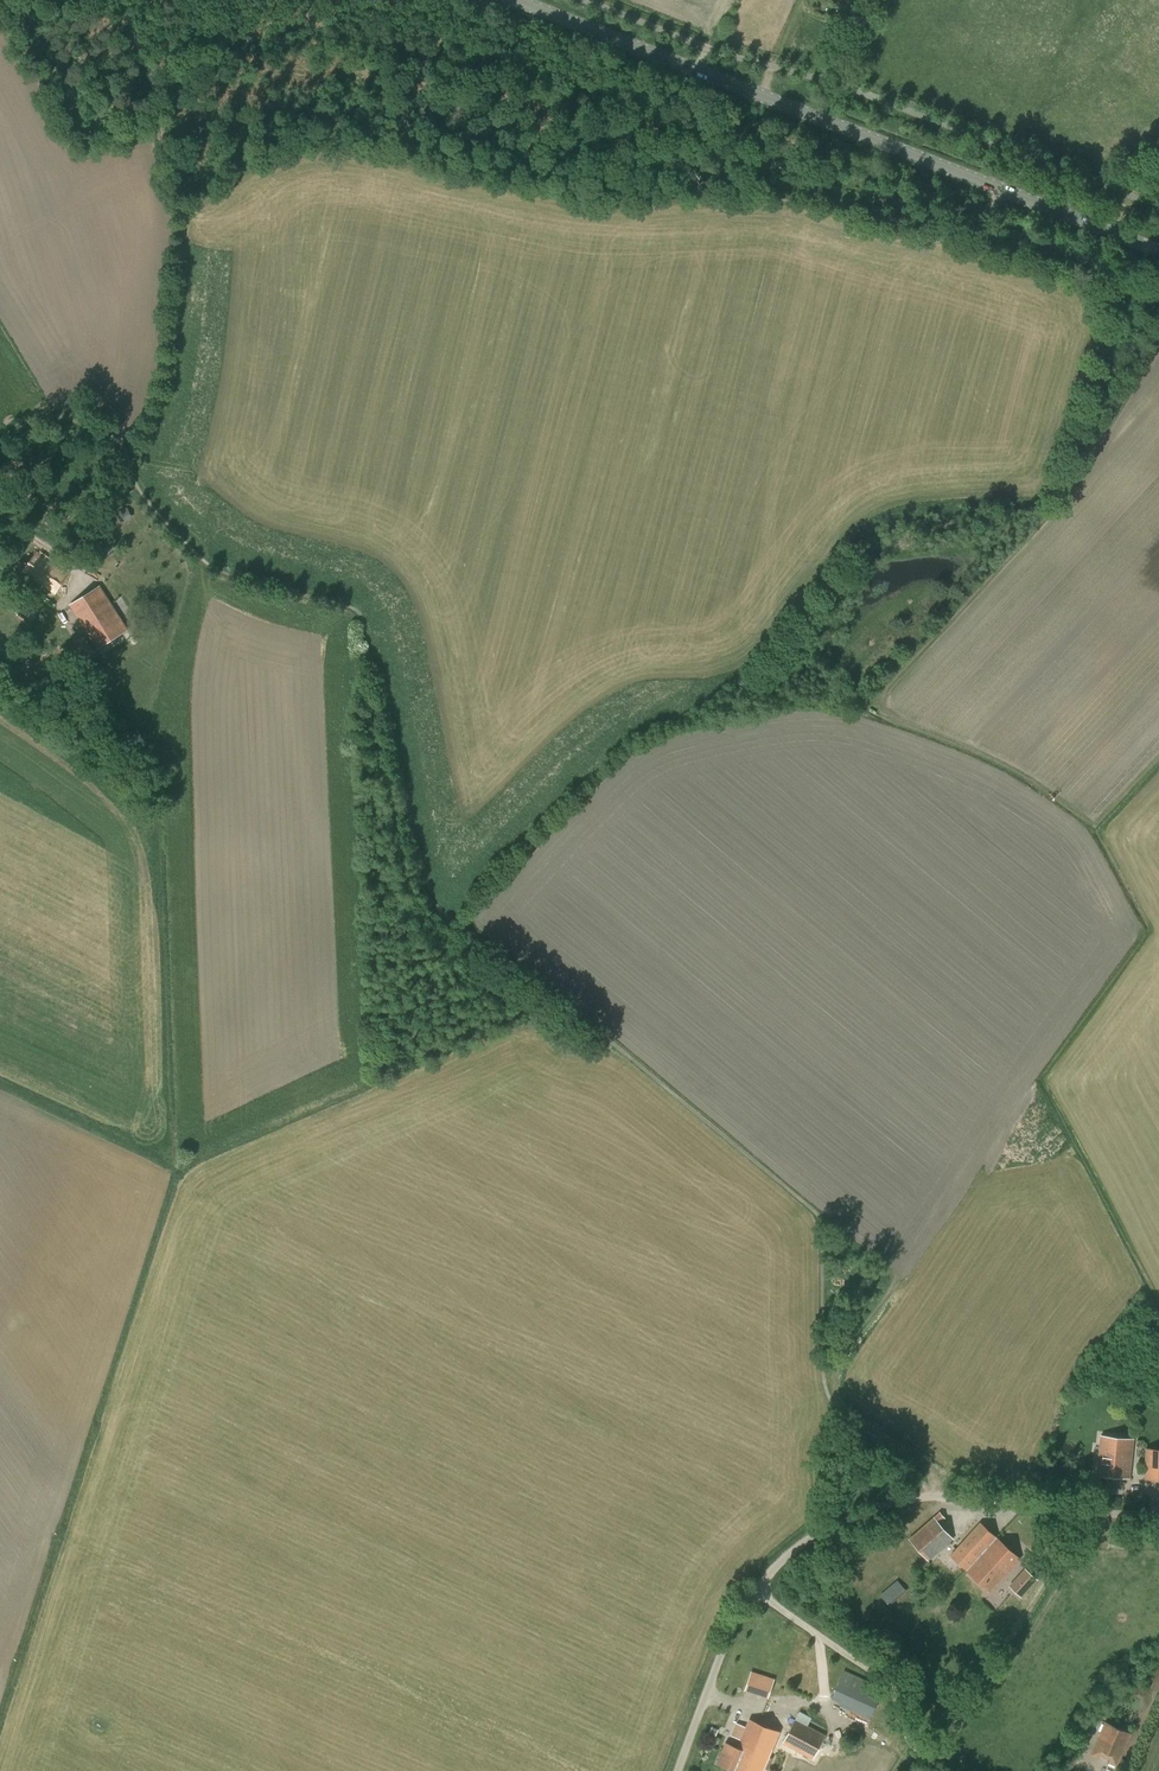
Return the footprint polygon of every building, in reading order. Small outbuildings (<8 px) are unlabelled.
[(37,551),(23,572),(55,594),(69,573),(37,551)] [(127,630),(99,586),(70,605),(98,648),(127,630)] [(84,636),(74,642),(84,658),(94,651),(84,636)] [(1097,1474),(1130,1478),(1134,1439),(1101,1435),(1097,1474)] [(1145,1479),(1158,1480),(1158,1449),(1146,1448),(1145,1479)] [(945,1517),(940,1512),(910,1539),(929,1560),(953,1538),(939,1523),(945,1517)] [(967,1570),(996,1538),(980,1523),(951,1555),(967,1570)] [(996,1538),(967,1570),(991,1592),(1020,1559),(996,1538)] [(1025,1565),(1014,1585),(1028,1593),(1039,1572),(1025,1565)] [(897,1580),(880,1594),(889,1604),(906,1591),(897,1580)] [(775,1678),(750,1670),(744,1690),(769,1698),(775,1678)] [(832,1698),(872,1716),(883,1688),(844,1671),(832,1698)] [(787,1735),(782,1746),(812,1761),(826,1735),(808,1726),(811,1719),(799,1713),(795,1719),(787,1735)] [(718,1763),(737,1770),(763,1770),(764,1768),(768,1770),(777,1747),(781,1749),(781,1748),(782,1746),(787,1735),(780,1732),(759,1723),(749,1719),(746,1727),(740,1740),(739,1743),(737,1747),(726,1743),(718,1763)] [(1106,1721),(1091,1754),(1098,1758),(1101,1755),(1110,1759),(1109,1763),(1117,1766),(1132,1733),(1106,1721)]
